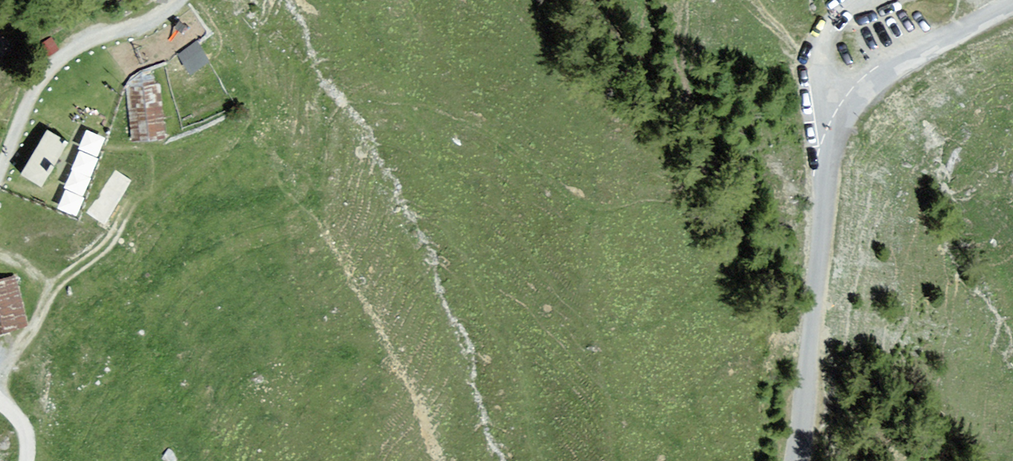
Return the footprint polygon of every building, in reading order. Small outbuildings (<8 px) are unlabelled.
[(199,38),(180,50),(191,66),(210,54),(199,38)] [(159,84),(125,87),(131,144),(164,140),(159,84)] [(88,126),(59,204),(78,211),(107,133),(88,126)] [(68,142),(47,130),(21,175),(42,187),(68,142)] [(0,279),(0,334),(28,326),(15,275),(0,279)]
